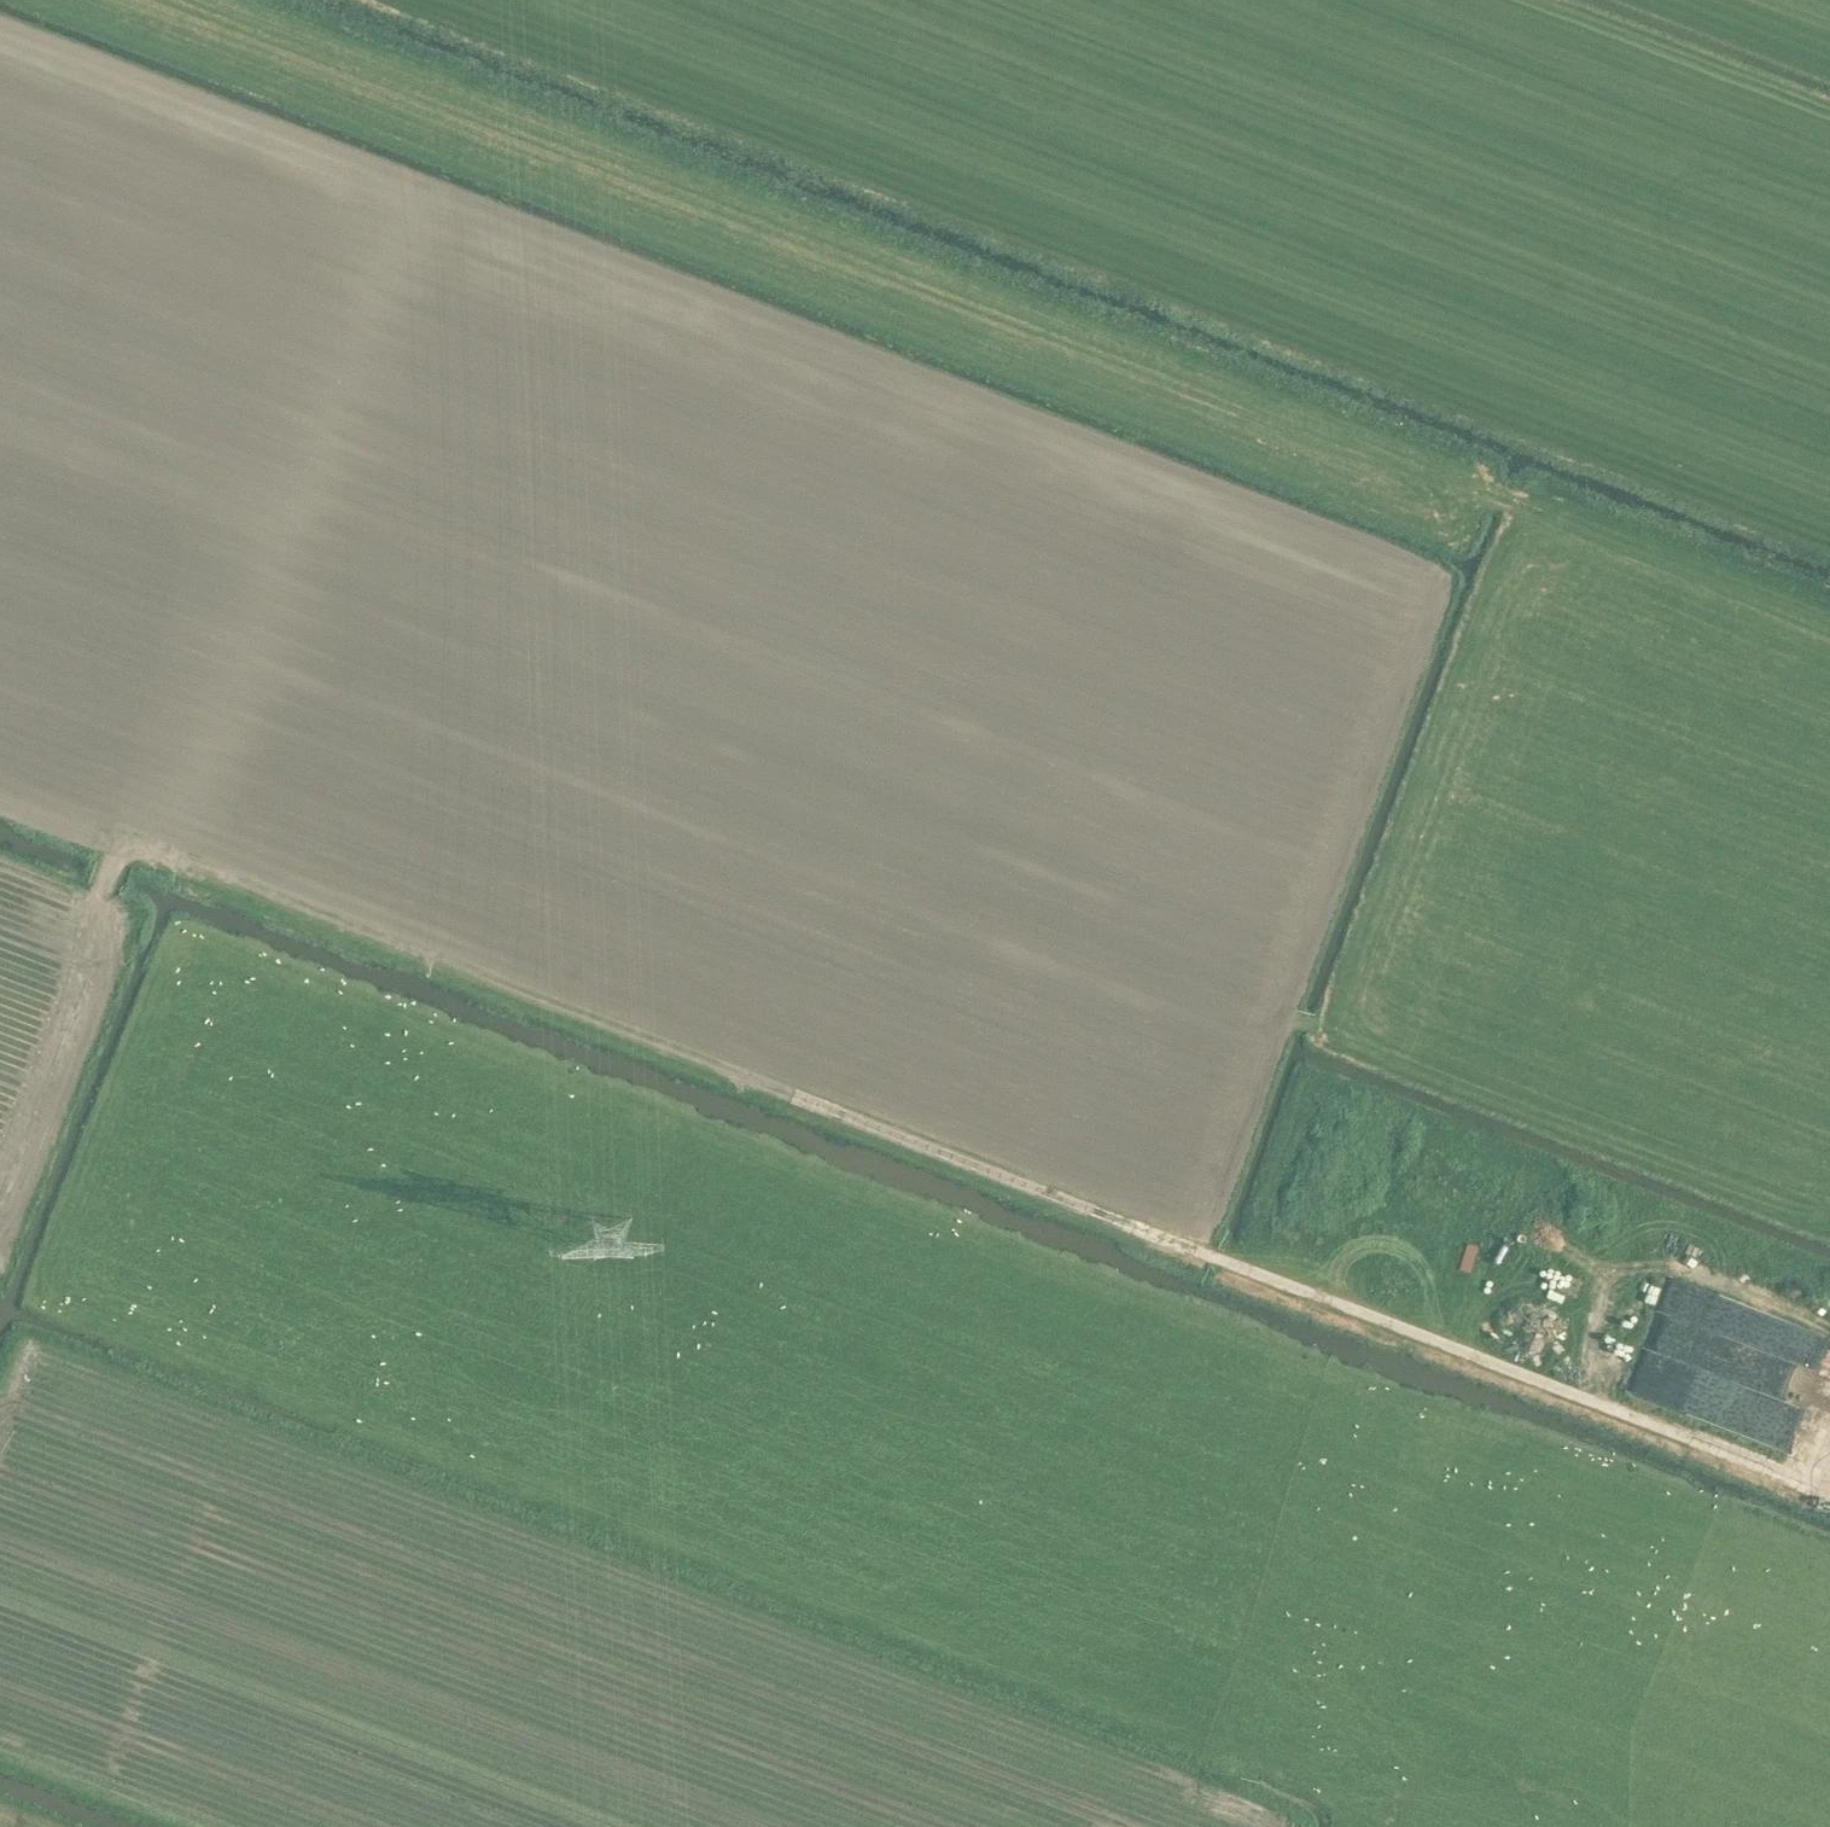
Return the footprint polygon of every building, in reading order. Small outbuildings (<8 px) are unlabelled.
[(1821,1366),(1829,1341),(1829,1331),(1678,1278),(1666,1313),(1821,1366)]
